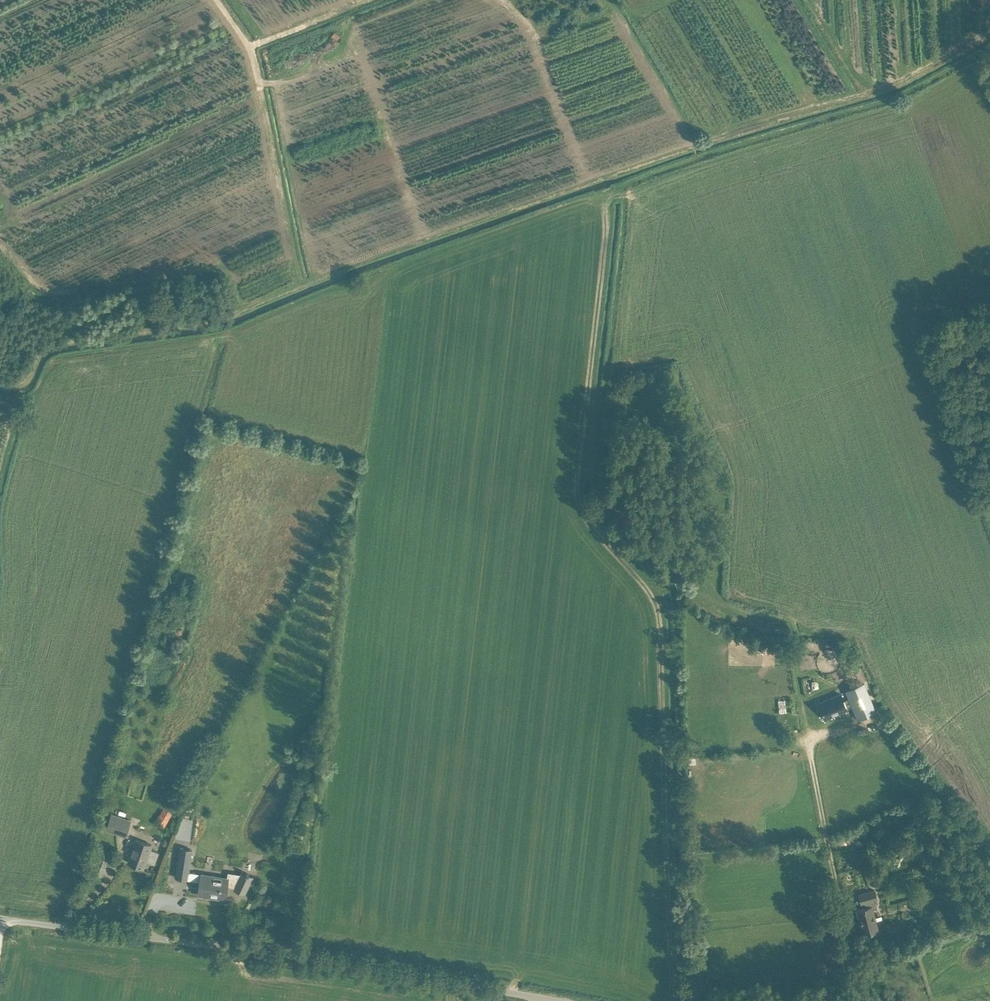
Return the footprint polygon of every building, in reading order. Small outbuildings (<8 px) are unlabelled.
[(802,681),(806,695),(814,692),(810,679),(802,681)] [(841,689),(818,696),(824,713),(846,705),(845,702),(851,700),(856,715),(875,708),(865,680),(846,687),(849,694),(843,696),(841,689)] [(783,699),(776,700),(778,713),(785,711),(783,699)] [(684,749),(684,757),(694,757),(694,749),(684,749)] [(166,802),(158,816),(168,821),(175,807),(166,802)] [(105,830),(125,837),(131,819),(111,812),(105,830)] [(136,839),(132,852),(128,862),(143,867),(146,860),(154,863),(158,852),(150,849),(151,844),(136,839)] [(180,847),(175,877),(187,879),(189,871),(192,849),(180,847)] [(99,857),(96,866),(105,869),(108,860),(99,857)] [(189,871),(187,879),(200,881),(199,886),(198,894),(211,896),(211,894),(225,896),(227,885),(234,886),(234,888),(244,893),(253,876),(249,874),(249,873),(246,872),(246,873),(242,871),(240,874),(228,872),(227,879),(214,877),(214,875),(189,871)] [(862,934),(878,930),(873,909),(877,908),(875,899),(877,898),(874,889),(858,894),(861,903),(864,902),(866,907),(856,909),(862,934)] [(908,930),(904,918),(885,925),(889,936),(908,930)]
